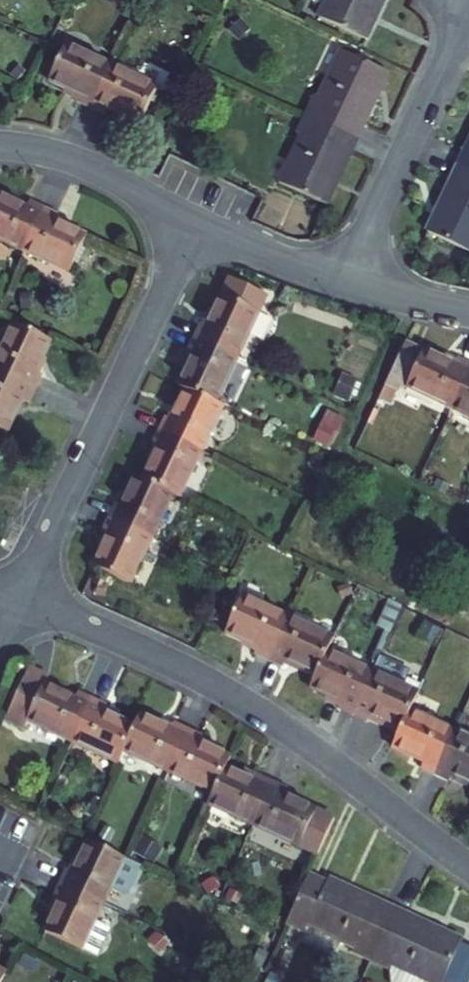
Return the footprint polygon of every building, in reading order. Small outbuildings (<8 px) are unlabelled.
[(319,18),(367,40),(385,0),(327,0),(319,18)] [(66,44),(49,80),(81,95),(78,101),(92,108),(112,66),(66,44)] [(315,96),(306,115),(358,139),(389,72),(342,50),(319,98),(315,96)] [(157,87),(112,66),(92,108),(106,115),(109,109),(140,123),(157,87)] [(327,205),(358,139),(306,115),(297,133),(302,135),(279,183),(327,205)] [(459,166),(468,171),(468,144),(459,166)] [(459,166),(428,233),(468,252),(468,171),(459,166)] [(24,250),(44,208),(30,201),(27,208),(0,195),(0,239),(24,250)] [(59,215),(44,208),(24,250),(70,272),(87,236),(55,221),(59,215)] [(195,338),(237,358),(267,295),(231,278),(208,326),(202,324),(195,338)] [(15,323),(0,354),(0,372),(35,389),(42,374),(35,371),(50,340),(15,323)] [(188,352),(195,355),(181,386),(187,389),(215,403),(237,358),(195,338),(188,352)] [(405,342),(379,399),(391,404),(398,390),(399,391),(402,384),(452,408),(468,372),(468,364),(458,359),(455,365),(405,342)] [(0,372),(0,428),(7,431),(22,400),(28,403),(35,389),(0,372)] [(452,408),(468,416),(468,372),(452,408)] [(187,389),(172,420),(166,417),(159,431),(201,451),(222,406),(215,403),(187,389)] [(159,448),(144,479),(173,493),(180,496),(201,451),(159,431),(152,445),(159,448)] [(110,518),(151,538),(173,493),(144,479),(138,476),(123,507),(116,504),(110,518)] [(103,532),(109,535),(94,566),(130,583),(151,538),(110,518),(103,532)] [(226,632),(257,646),(254,653),(268,659),(288,617),(242,596),(226,632)] [(288,617),(268,659),(283,666),(286,660),(317,674),(327,651),(333,638),(288,617)] [(317,674),(310,687),(341,702),(339,708),(353,715),(372,672),(327,651),(317,674)] [(372,672),(353,715),(367,721),(370,715),(401,729),(409,711),(417,693),(401,686),(408,669),(380,656),(372,672)] [(28,721),(73,742),(92,700),(78,693),(75,699),(45,685),(49,677),(30,668),(6,721),(24,730),(28,721)] [(118,762),(124,751),(135,727),(104,712),(107,706),(92,700),(73,742),(118,762)] [(401,729),(393,747),(424,761),(420,768),(435,774),(454,732),(409,711),(401,729)] [(124,751),(169,772),(188,730),(174,723),(171,729),(140,715),(135,727),(124,751)] [(188,730),(169,772),(214,793),(225,768),(230,757),(200,743),(202,736),(188,730)] [(452,774),(468,782),(468,739),(454,732),(435,774),(449,781),(452,774)] [(259,776),(256,783),(225,768),(214,793),(209,804),(254,825),(273,783),(259,776)] [(273,783),(254,825),(318,855),(334,819),(285,796),(288,789),(273,783)] [(68,869),(61,884),(103,903),(110,888),(127,896),(141,866),(129,860),(89,841),(74,872),(68,869)] [(372,961),(396,909),(329,879),(328,883),(309,875),(286,925),(305,934),(303,939),(336,955),(341,942),(355,948),(353,953),(372,961)] [(103,903),(61,884),(54,898),(60,901),(46,932),(81,949),(82,948),(98,956),(111,928),(95,920),(103,903)] [(461,943),(462,939),(396,909),(372,961),(390,969),(391,981),(443,981),(461,943)] [(461,943),(443,981),(468,981),(468,947),(461,943)]
